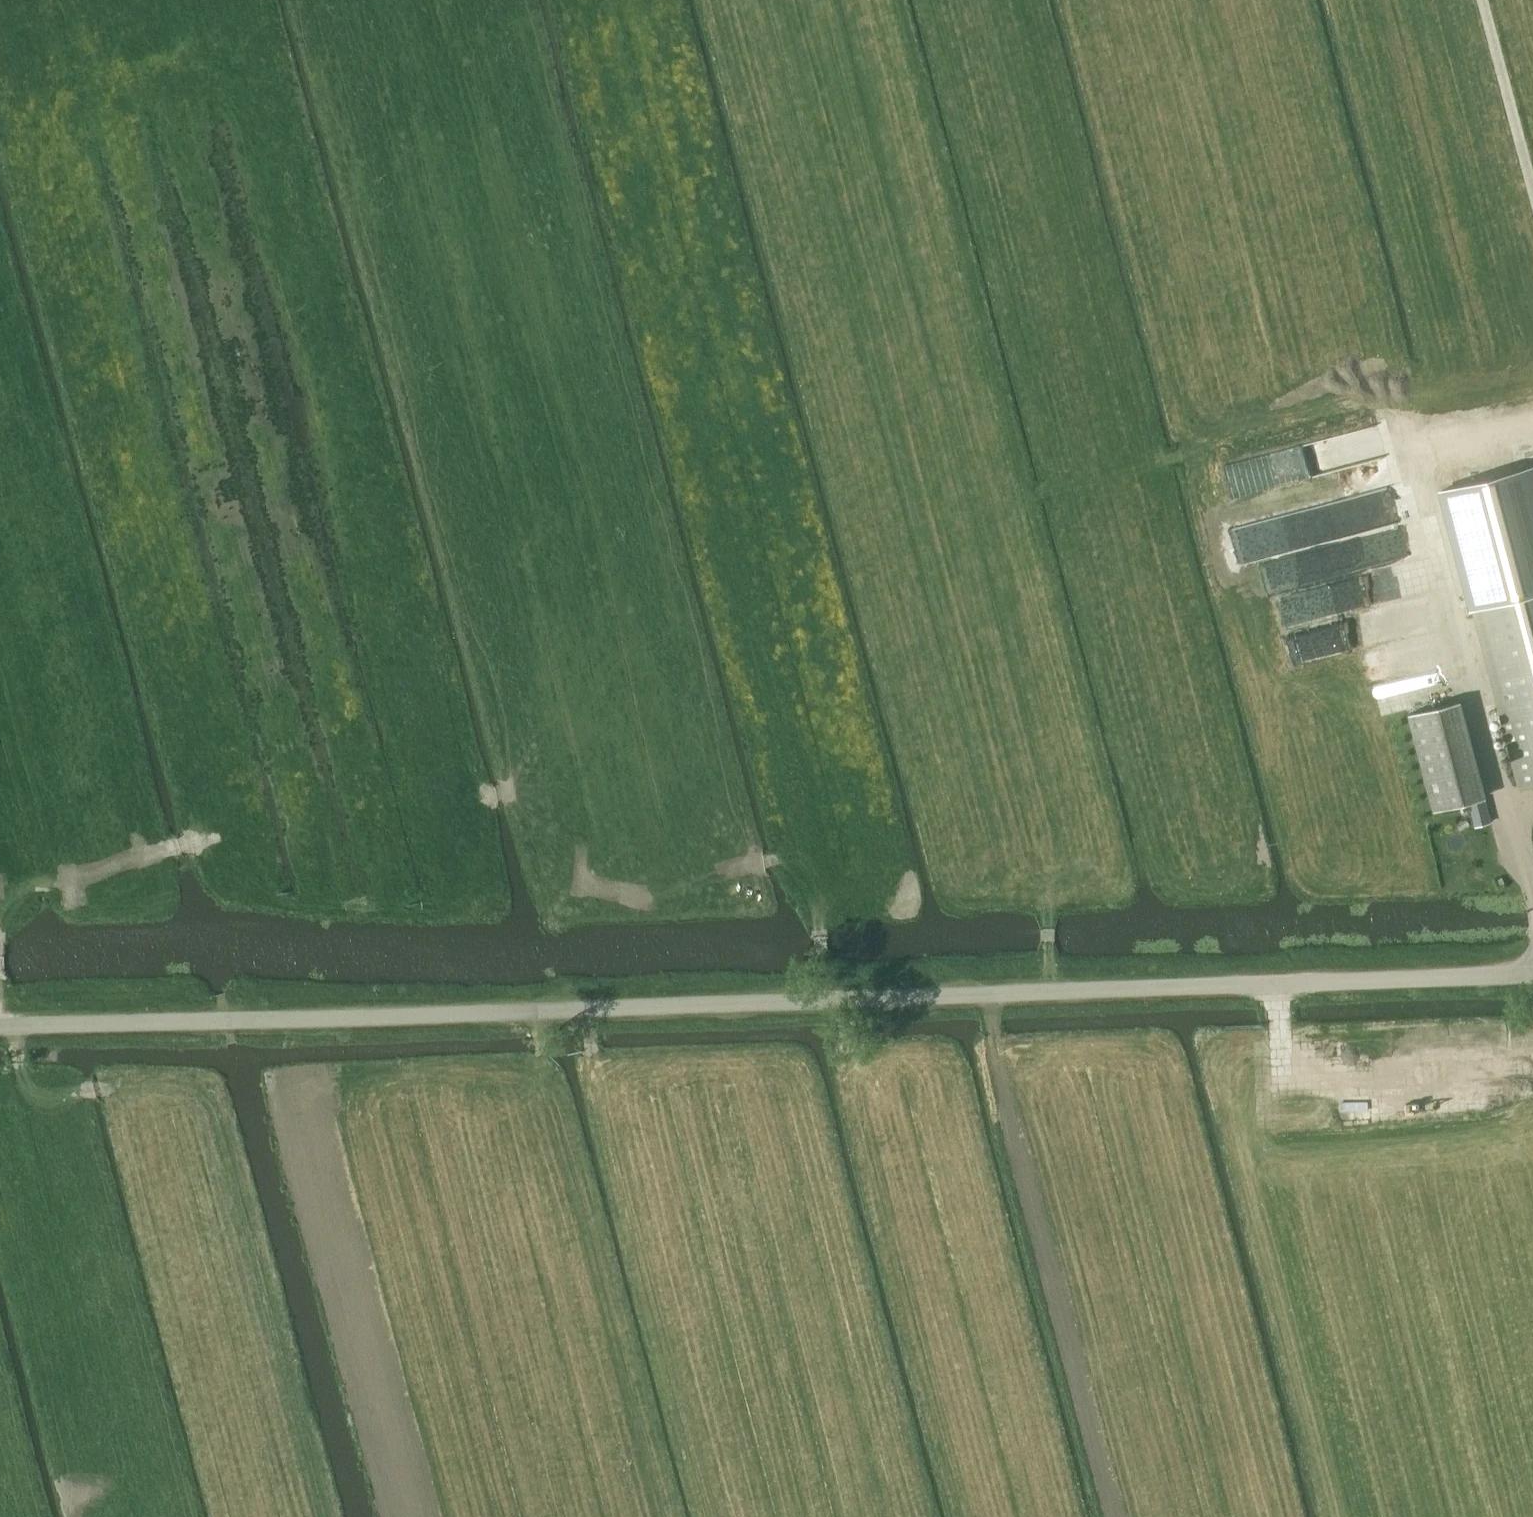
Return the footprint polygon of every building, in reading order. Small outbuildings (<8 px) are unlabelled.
[(1471,607),(1519,789),(1532,786),(1532,591),(1471,607)]
